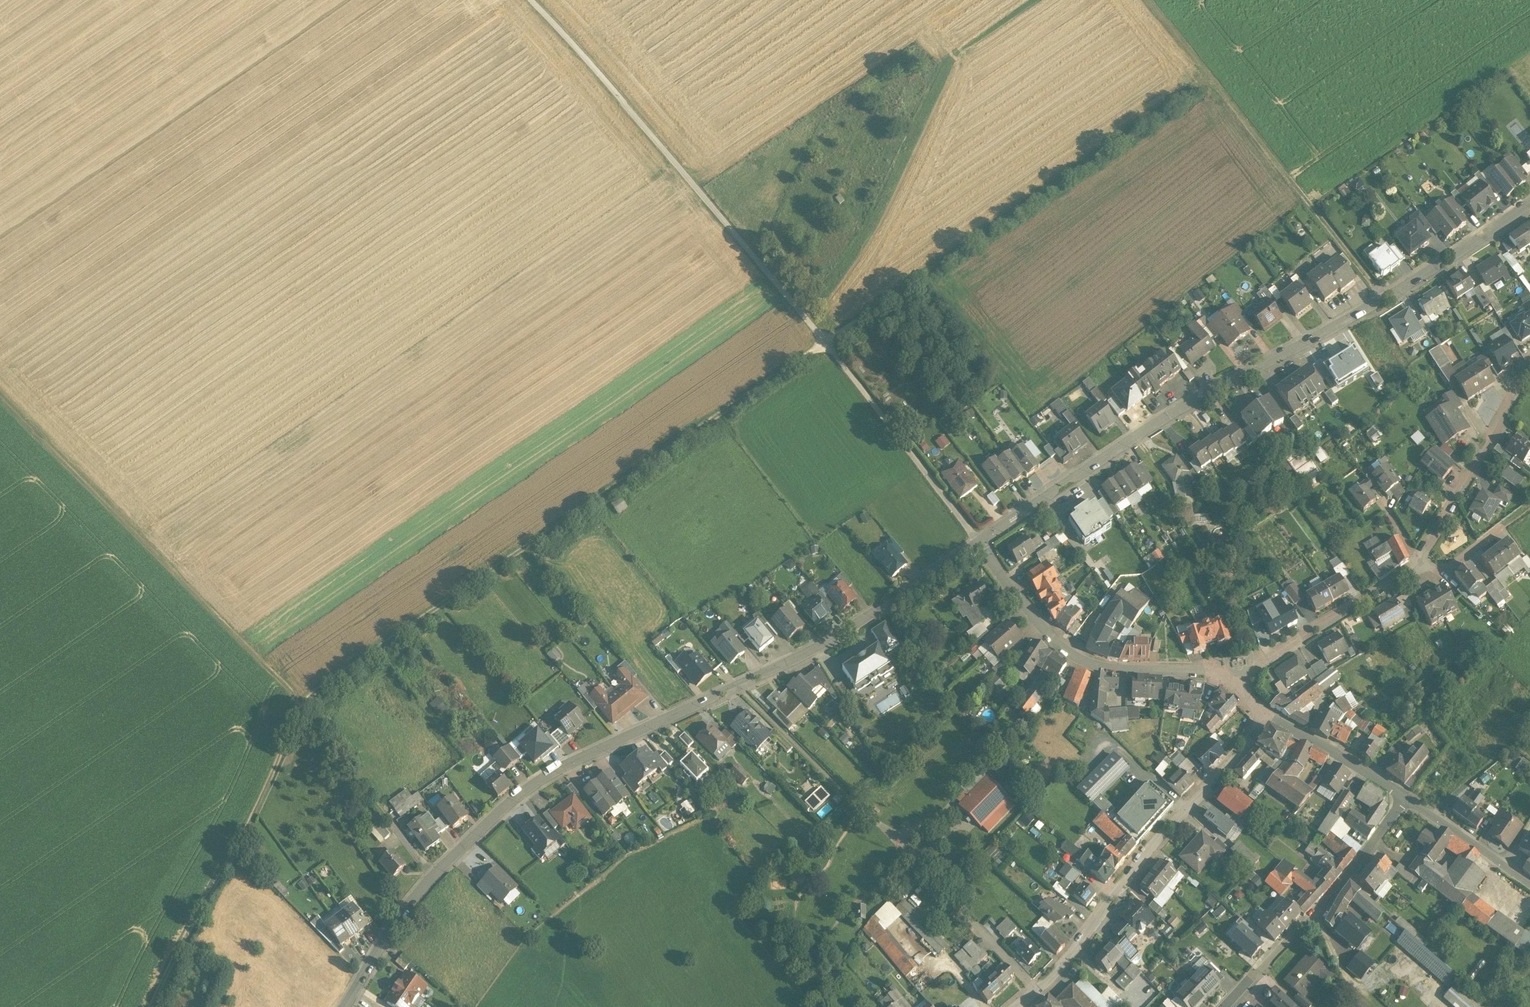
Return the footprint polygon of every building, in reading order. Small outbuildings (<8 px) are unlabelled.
[(1525,173),(1514,160),(1509,164),(1520,177),(1525,173)] [(1509,164),(1508,162),(1499,170),(1515,191),(1525,184),(1520,177),(1509,164)] [(1515,191),(1499,170),(1489,177),(1491,179),(1501,192),(1506,199),(1515,191)] [(1489,187),(1478,173),(1474,177),(1479,184),(1485,191),(1489,187)] [(1501,192),(1491,179),(1486,183),(1496,196),(1501,192)] [(1479,184),(1470,191),(1486,212),(1495,204),(1485,191),(1479,184)] [(1486,212),(1470,191),(1460,199),(1466,206),(1477,219),(1486,212)] [(1460,199),(1455,192),(1450,195),(1462,209),(1466,206),(1460,199)] [(1464,213),(1453,199),(1449,203),(1459,216),(1464,213)] [(1459,216),(1449,203),(1439,211),(1456,232),(1465,224),(1459,216)] [(1456,232),(1439,211),(1430,218),(1440,231),(1446,239),(1456,232)] [(1425,222),(1418,213),(1410,220),(1415,226),(1415,225),(1423,235),(1431,229),(1425,222)] [(1440,231),(1430,218),(1425,222),(1431,229),(1435,235),(1440,231)] [(1415,226),(1396,240),(1410,257),(1429,242),(1423,235),(1415,225),(1415,226)] [(1509,241),(1515,250),(1517,249),(1520,253),(1529,247),(1529,227),(1509,241)] [(1509,241),(1502,245),(1508,254),(1515,250),(1509,241)] [(1404,260),(1393,246),(1387,250),(1398,265),(1404,260)] [(1371,247),(1363,253),(1368,260),(1376,253),(1371,247)] [(1385,248),(1377,254),(1376,253),(1368,260),(1381,277),(1382,276),(1383,277),(1390,271),(1390,272),(1399,266),(1387,250),(1385,248)] [(1351,266),(1343,255),(1337,259),(1346,270),(1351,266)] [(1496,258),(1476,271),(1481,278),(1480,279),(1486,288),(1506,275),(1496,258)] [(1324,272),(1338,291),(1340,294),(1341,293),(1340,293),(1354,282),(1355,282),(1346,270),(1337,259),(1337,260),(1338,261),(1324,272)] [(1322,270),(1308,281),(1307,280),(1306,281),(1314,291),(1324,303),(1325,303),(1324,302),(1338,291),(1324,272),(1322,270)] [(1462,274),(1446,284),(1456,301),(1472,291),(1462,274)] [(1301,284),(1296,277),(1290,281),(1295,287),(1296,287),(1299,291),(1304,288),(1301,284)] [(1314,291),(1306,281),(1301,284),(1304,288),(1310,295),(1314,291)] [(1281,298),(1280,299),(1281,299),(1295,317),(1296,317),(1297,317),(1306,310),(1306,309),(1310,306),(1299,291),(1296,287),(1295,287),(1281,298)] [(1281,298),(1274,288),(1268,293),(1273,299),(1276,303),(1281,299),(1280,299),(1281,298)] [(1483,295),(1479,288),(1472,292),(1483,309),(1490,305),(1483,295)] [(1265,289),(1256,296),(1262,305),(1266,302),(1267,304),(1273,299),(1268,293),(1265,289)] [(1435,290),(1423,298),(1425,301),(1419,305),(1425,315),(1427,319),(1428,319),(1446,307),(1435,290)] [(1496,301),(1489,291),(1483,295),(1490,305),(1496,301)] [(1496,301),(1490,305),(1496,315),(1502,311),(1496,301)] [(1262,305),(1257,309),(1259,312),(1252,317),(1264,332),(1280,320),(1267,304),(1266,302),(1262,305)] [(1521,308),(1527,318),(1529,316),(1529,302),(1521,308)] [(1244,317),(1235,306),(1229,310),(1232,313),(1232,312),(1239,321),(1244,317)] [(1408,311),(1390,323),(1403,344),(1421,332),(1417,325),(1408,311)] [(1213,327),(1213,328),(1219,336),(1228,348),(1248,332),(1239,321),(1232,312),(1232,313),(1213,327)] [(1428,319),(1427,319),(1425,315),(1420,318),(1422,322),(1428,331),(1433,327),(1428,319)] [(1524,320),(1523,318),(1517,322),(1518,324),(1511,328),(1517,338),(1518,337),(1522,342),(1529,337),(1529,333),(1529,331),(1529,330),(1529,316),(1527,318),(1524,320)] [(1428,331),(1422,322),(1417,325),(1421,332),(1424,337),(1429,333),(1428,331)] [(1213,327),(1211,324),(1205,329),(1214,340),(1219,336),(1213,328),(1213,327)] [(1188,330),(1197,341),(1192,345),(1191,343),(1180,351),(1186,359),(1191,365),(1202,357),(1201,356),(1211,347),(1212,348),(1213,348),(1195,325),(1188,330)] [(1513,343),(1507,332),(1501,336),(1505,341),(1508,346),(1513,343)] [(1505,341),(1498,345),(1497,343),(1487,349),(1492,358),(1502,373),(1505,371),(1503,369),(1507,367),(1509,360),(1515,357),(1508,346),(1505,341)] [(1186,359),(1180,351),(1178,348),(1172,352),(1181,363),(1186,359)] [(1338,391),(1368,372),(1353,348),(1323,368),(1329,378),(1338,391)] [(1180,372),(1165,353),(1143,371),(1157,390),(1180,372)] [(1487,361),(1484,357),(1477,361),(1480,366),(1481,366),(1484,372),(1491,368),(1487,361)] [(1502,373),(1492,358),(1487,361),(1491,368),(1497,377),(1502,373)] [(1323,382),(1329,378),(1323,368),(1320,363),(1313,368),(1323,382)] [(1480,366),(1470,373),(1482,392),(1493,386),(1484,372),(1481,366),(1480,366)] [(1449,367),(1440,373),(1452,392),(1453,393),(1460,389),(1455,382),(1458,380),(1449,367)] [(1194,379),(1187,370),(1182,374),(1189,383),(1194,379)] [(1307,370),(1292,381),(1308,404),(1323,393),(1307,370)] [(1157,390),(1143,371),(1134,378),(1133,377),(1127,382),(1141,401),(1152,393),(1155,396),(1159,392),(1157,390)] [(1482,392),(1470,373),(1458,380),(1455,382),(1460,389),(1468,401),(1482,392)] [(1383,384),(1376,374),(1370,378),(1376,388),(1383,384)] [(1096,390),(1089,379),(1082,384),(1090,394),(1096,390)] [(1308,404),(1292,381),(1277,392),(1293,415),(1308,404)] [(1125,414),(1141,401),(1127,382),(1110,395),(1114,399),(1125,414)] [(1106,402),(1096,390),(1090,394),(1100,407),(1101,406),(1106,402)] [(1338,402),(1330,392),(1324,396),(1332,406),(1338,402)] [(1452,392),(1442,398),(1448,408),(1451,406),(1454,412),(1462,407),(1453,393),(1452,392)] [(1125,414),(1114,399),(1108,404),(1119,418),(1125,414)] [(1059,400),(1050,406),(1053,411),(1054,410),(1061,418),(1062,417),(1068,412),(1059,400)] [(1283,422),(1267,400),(1241,419),(1248,429),(1257,441),(1283,422)] [(1448,408),(1428,421),(1444,445),(1466,431),(1454,412),(1451,406),(1448,408)] [(1103,409),(1088,420),(1099,435),(1114,424),(1103,409)] [(1077,424),(1068,412),(1062,417),(1072,428),(1077,424)] [(1303,428),(1295,417),(1289,421),(1297,432),(1303,428)] [(1529,437),(1521,428),(1515,436),(1517,438),(1525,444),(1529,437)] [(1223,436),(1234,451),(1234,452),(1235,453),(1245,445),(1239,436),(1233,429),(1223,436)] [(1257,441),(1248,429),(1243,432),(1252,444),(1257,441)] [(1074,431),(1059,442),(1070,457),(1071,457),(1085,446),(1074,431)] [(1411,438),(1418,445),(1426,439),(1419,431),(1411,438)] [(1243,432),(1239,436),(1245,445),(1247,448),(1252,444),(1243,432)] [(1234,451),(1223,436),(1222,435),(1212,442),(1211,442),(1222,457),(1222,458),(1223,459),(1234,452),(1234,451)] [(943,451),(951,444),(944,436),(936,443),(943,451)] [(1517,438),(1506,452),(1514,458),(1522,464),(1529,456),(1529,454),(1529,448),(1525,444),(1517,438)] [(1059,442),(1058,441),(1054,444),(1058,450),(1054,453),(1056,456),(1063,465),(1072,459),(1071,457),(1070,457),(1059,442)] [(1212,442),(1210,441),(1200,448),(1200,449),(1211,463),(1212,465),(1222,458),(1222,457),(1211,442),(1212,442)] [(1054,453),(1048,446),(1044,450),(1051,459),(1056,456),(1054,453)] [(1200,448),(1199,447),(1188,455),(1194,462),(1201,471),(1211,463),(1200,449),(1200,448)] [(1322,447),(1315,452),(1322,463),(1329,458),(1322,447)] [(1450,460),(1436,448),(1433,453),(1446,464),(1450,460)] [(1023,449),(1017,453),(1018,455),(1013,459),(1025,475),(1026,477),(1038,468),(1023,449)] [(1302,449),(1293,455),(1290,451),(1278,459),(1282,465),(1285,463),(1303,488),(1321,475),(1302,449)] [(1506,452),(1504,451),(1501,456),(1510,463),(1514,458),(1506,452)] [(1446,464),(1433,453),(1430,456),(1427,453),(1422,459),(1425,462),(1422,465),(1436,477),(1441,481),(1442,481),(1452,469),(1446,464)] [(1379,460),(1374,454),(1370,458),(1374,464),(1379,460)] [(1013,459),(1010,455),(1003,460),(1005,462),(999,466),(1011,482),(1013,484),(1025,475),(1013,459)] [(1176,459),(1162,468),(1171,480),(1175,477),(1179,482),(1182,506),(1191,505),(1188,475),(1176,459)] [(999,466),(995,461),(989,466),(990,468),(985,472),(984,470),(983,470),(1000,492),(1000,491),(1011,482),(999,466)] [(1201,471),(1194,462),(1189,466),(1197,476),(1202,472),(1201,471)] [(958,463),(942,476),(960,500),(977,487),(958,463)] [(1142,464),(1136,469),(1143,479),(1149,475),(1142,464)] [(1135,467),(1124,474),(1137,494),(1148,487),(1143,479),(1136,469),(1135,467)] [(1525,467),(1522,472),(1529,478),(1529,469),(1528,468),(1525,467)] [(1525,482),(1506,468),(1500,476),(1519,490),(1525,482)] [(1373,478),(1376,483),(1385,494),(1390,491),(1397,485),(1385,469),(1373,478)] [(1137,494),(1124,474),(1113,482),(1126,501),(1137,494)] [(1372,476),(1366,481),(1371,487),(1376,483),(1373,478),(1372,476)] [(1436,477),(1432,481),(1440,488),(1445,483),(1442,481),(1441,481),(1436,477)] [(1371,487),(1366,481),(1359,486),(1362,490),(1364,489),(1366,491),(1371,487)] [(1126,501),(1113,482),(1102,489),(1110,501),(1115,509),(1126,501)] [(1404,494),(1397,485),(1390,491),(1398,502),(1404,494)] [(1362,490),(1352,498),(1363,512),(1375,502),(1366,491),(1364,489),(1362,490)] [(1511,498),(1498,490),(1494,497),(1507,505),(1511,498)] [(1103,491),(1098,494),(1103,502),(1105,505),(1110,501),(1103,491)] [(1499,503),(1482,493),(1471,512),(1481,518),(1484,513),(1491,517),(1499,503)] [(999,503),(992,494),(987,498),(994,507),(999,503)] [(1425,496),(1421,494),(1419,496),(1417,495),(1413,501),(1408,498),(1404,503),(1410,506),(1408,509),(1422,517),(1430,503),(1424,499),(1425,496)] [(612,504),(619,514),(628,508),(621,497),(612,504)] [(1115,509),(1110,501),(1105,505),(1113,517),(1119,514),(1115,509)] [(1096,506),(1107,523),(1114,518),(1113,517),(1105,505),(1103,502),(1096,506)] [(1084,546),(1111,528),(1107,523),(1096,506),(1095,504),(1090,508),(1088,505),(1072,516),(1073,519),(1068,522),(1070,524),(1084,546)] [(1405,514),(1397,519),(1406,533),(1413,528),(1405,514)] [(1113,536),(1118,547),(1128,542),(1123,531),(1113,536)] [(1061,535),(1043,547),(1047,553),(1065,541),(1061,535)] [(1024,539),(1008,550),(1017,565),(1034,554),(1034,553),(1024,539)] [(1382,549),(1370,556),(1374,562),(1376,564),(1392,554),(1394,557),(1377,569),(1383,578),(1393,571),(1409,561),(1398,539),(1382,549)] [(903,554),(892,540),(887,544),(890,548),(891,548),(899,558),(903,554)] [(1377,540),(1365,547),(1370,556),(1382,549),(1377,540)] [(1519,558),(1507,542),(1494,552),(1506,568),(1519,558)] [(1043,547),(1034,553),(1034,554),(1037,559),(1047,553),(1043,547)] [(899,558),(891,548),(890,548),(884,553),(881,553),(877,557),(877,560),(892,578),(906,566),(899,558)] [(1158,561),(1164,558),(1159,550),(1154,553),(1158,561)] [(1053,551),(1038,561),(1042,567),(1046,565),(1048,568),(1053,564),(1059,560),(1053,551)] [(1494,552),(1481,562),(1493,578),(1506,568),(1494,552)] [(1521,561),(1528,570),(1529,569),(1529,562),(1527,557),(1521,561)] [(1374,562),(1368,567),(1370,571),(1376,567),(1376,564),(1374,562)] [(1342,564),(1333,570),(1338,579),(1339,578),(1340,581),(1350,575),(1342,564)] [(1042,567),(1027,578),(1038,595),(1045,591),(1043,588),(1054,581),(1056,580),(1050,572),(1048,568),(1046,565),(1042,567)] [(1377,569),(1376,567),(1370,571),(1378,582),(1383,578),(1377,569)] [(1481,583),(1469,567),(1455,578),(1463,588),(1467,593),(1468,593),(1475,587),(1481,583)] [(852,586),(842,574),(837,579),(842,586),(843,585),(847,590),(852,586)] [(1340,581),(1339,578),(1338,579),(1323,587),(1332,603),(1332,604),(1348,595),(1340,581)] [(1496,580),(1491,585),(1498,594),(1502,591),(1503,593),(1505,592),(1503,590),(1504,590),(1496,580)] [(1054,581),(1043,588),(1045,591),(1038,595),(1037,596),(1042,604),(1044,602),(1049,610),(1050,611),(1060,604),(1063,602),(1062,601),(1059,597),(1057,594),(1059,593),(1061,591),(1060,591),(1054,581)] [(842,586),(837,590),(836,589),(833,589),(829,593),(829,595),(842,611),(855,600),(847,590),(843,585),(842,586)] [(1293,585),(1284,591),(1288,597),(1294,605),(1303,599),(1293,585)] [(1498,594),(1491,585),(1484,590),(1497,606),(1503,601),(1498,594)] [(1323,587),(1306,597),(1309,602),(1307,603),(1309,606),(1311,605),(1315,613),(1332,603),(1323,587)] [(1442,587),(1416,603),(1431,627),(1437,623),(1438,620),(1447,614),(1450,615),(1457,611),(1442,587)] [(1480,588),(1475,587),(1468,593),(1471,597),(1476,597),(1478,601),(1486,595),(1480,588)] [(972,590),(960,598),(963,603),(963,604),(959,607),(965,618),(966,617),(973,629),(981,624),(983,622),(975,608),(989,599),(981,588),(974,593),(972,590)] [(1463,588),(1457,592),(1466,600),(1471,597),(1468,593),(1467,593),(1463,588)] [(1068,597),(1063,589),(1060,591),(1061,591),(1059,593),(1061,596),(1059,597),(1062,601),(1068,597)] [(1288,597),(1284,592),(1280,594),(1284,600),(1288,597)] [(1121,593),(1111,608),(1120,615),(1131,601),(1121,593)] [(1149,602),(1137,593),(1131,601),(1143,610),(1149,602)] [(832,608),(820,594),(815,599),(817,601),(817,600),(827,612),(832,608)] [(1083,599),(1077,594),(1073,600),(1079,605),(1080,603),(1083,599)] [(1406,594),(1394,601),(1401,612),(1411,606),(1406,594)] [(1073,611),(1067,607),(1073,600),(1069,597),(1068,597),(1062,601),(1063,602),(1060,604),(1065,611),(1070,615),(1073,611)] [(827,612),(817,600),(817,601),(803,612),(804,613),(804,615),(806,617),(807,617),(816,627),(830,615),(827,612)] [(1079,605),(1073,600),(1067,607),(1073,611),(1074,610),(1075,610),(1078,606),(1079,605)] [(1394,600),(1373,613),(1384,630),(1404,618),(1401,612),(1394,601),(1394,600)] [(1131,601),(1120,615),(1133,624),(1142,613),(1143,610),(1131,601)] [(1284,612),(1278,602),(1274,604),(1287,628),(1296,623),(1288,609),(1284,612)] [(798,615),(788,603),(783,607),(788,614),(789,614),(794,619),(798,615)] [(1060,604),(1050,611),(1049,610),(1047,611),(1055,624),(1065,611),(1060,604)] [(1287,628),(1274,604),(1258,613),(1263,622),(1271,637),(1287,628)] [(1111,608),(1097,629),(1090,642),(1086,652),(1107,660),(1108,660),(1113,650),(1107,648),(1109,644),(1107,643),(1111,633),(1120,615),(1111,608)] [(1252,628),(1263,622),(1258,613),(1256,608),(1247,614),(1252,628)] [(1070,615),(1065,611),(1055,624),(1066,632),(1080,614),(1075,610),(1074,610),(1073,611),(1070,615)] [(1129,629),(1126,627),(1120,636),(1127,639),(1132,631),(1133,632),(1145,616),(1142,613),(1133,624),(1129,629)] [(767,624),(758,614),(753,618),(757,623),(758,623),(762,628),(767,624)] [(788,614),(775,625),(782,633),(789,641),(802,630),(794,619),(789,614),(788,614)] [(775,625),(771,620),(767,624),(777,637),(782,633),(775,625)] [(1232,631),(1229,620),(1223,622),(1227,633),(1232,631)] [(1212,625),(1217,641),(1219,647),(1230,643),(1227,633),(1223,622),(1212,625)] [(735,633),(726,623),(720,629),(727,638),(730,636),(733,640),(738,637),(735,633)] [(762,628),(758,623),(757,623),(744,634),(748,640),(759,653),(773,641),(762,628)] [(1202,625),(1201,626),(1197,627),(1198,629),(1203,645),(1217,641),(1212,625),(1211,623),(1207,624),(1206,623),(1205,623),(1204,623),(1203,624),(1202,625)] [(973,629),(967,634),(974,645),(987,633),(988,633),(981,624),(973,629)] [(991,638),(985,644),(985,645),(991,652),(1014,632),(1007,624),(991,638)] [(1081,627),(1076,624),(1069,634),(1074,637),(1081,627)] [(884,654),(885,655),(899,646),(886,625),(885,625),(871,634),(880,647),(884,654)] [(744,634),(740,629),(735,633),(738,637),(744,644),(748,640),(744,634)] [(1203,645),(1198,629),(1187,633),(1190,645),(1193,654),(1194,655),(1205,651),(1203,645)] [(1014,632),(991,652),(998,659),(1005,654),(1021,640),(1014,632)] [(987,633),(974,645),(979,650),(985,645),(985,644),(991,638),(987,633)] [(1120,637),(1111,633),(1107,643),(1109,644),(1107,648),(1113,650),(1108,660),(1119,662),(1126,649),(1123,647),(1127,639),(1120,636),(1120,637)] [(1187,633),(1177,636),(1183,647),(1190,645),(1187,633)] [(1337,634),(1317,646),(1328,664),(1347,652),(1337,634)] [(721,643),(720,644),(719,651),(730,665),(744,653),(733,640),(730,636),(727,638),(721,643)] [(717,638),(710,644),(717,653),(719,651),(720,644),(721,643),(717,638)] [(1151,643),(1130,643),(1130,649),(1126,649),(1119,662),(1148,662),(1151,643)] [(1034,645),(1017,666),(1030,675),(1037,664),(1045,652),(1034,645)] [(1190,645),(1183,647),(1187,655),(1193,654),(1190,645)] [(842,670),(855,690),(869,681),(871,685),(880,680),(877,676),(891,667),(883,655),(884,654),(880,647),(878,648),(878,647),(842,670)] [(1045,652),(1037,664),(1044,668),(1052,656),(1045,652)] [(1005,654),(998,659),(992,665),(998,672),(1010,660),(1005,654)] [(711,674),(697,656),(689,663),(684,657),(683,658),(682,656),(677,661),(678,662),(677,663),(683,670),(696,686),(711,674)] [(1066,666),(1052,656),(1044,668),(1049,672),(1048,674),(1052,676),(1053,674),(1058,677),(1066,666)] [(1296,658),(1275,672),(1284,685),(1286,689),(1307,675),(1306,672),(1296,658)] [(677,661),(675,659),(672,661),(669,664),(677,674),(683,670),(677,663),(678,662),(677,661)] [(1321,662),(1311,668),(1311,669),(1317,680),(1320,678),(1328,672),(1321,662)] [(636,676),(625,663),(617,669),(621,673),(623,671),(631,680),(636,676)] [(1076,669),(1063,700),(1073,706),(1078,695),(1087,673),(1076,669)] [(1317,680),(1311,669),(1306,672),(1307,675),(1312,683),(1317,680)] [(631,680),(623,671),(621,673),(615,678),(621,685),(622,689),(619,690),(615,694),(630,711),(646,698),(631,680)] [(837,699),(821,671),(815,677),(822,684),(820,686),(835,700),(837,699)] [(1335,671),(1321,680),(1320,678),(1317,680),(1312,684),(1321,694),(1340,680),(1335,671)] [(799,689),(794,684),(787,690),(802,705),(808,711),(816,702),(810,696),(820,686),(822,684),(815,677),(813,675),(799,689)] [(998,675),(988,684),(996,693),(1006,684),(998,675)] [(1105,677),(1095,676),(1093,695),(1104,696),(1104,692),(1108,692),(1108,689),(1108,686),(1104,685),(1105,677)] [(1119,678),(1105,677),(1104,685),(1108,686),(1108,689),(1118,690),(1119,678)] [(1042,678),(1034,689),(1043,695),(1051,684),(1042,678)] [(1147,679),(1133,679),(1132,701),(1149,701),(1147,692),(1147,679)] [(1161,680),(1147,679),(1147,692),(1149,701),(1165,701),(1166,693),(1161,693),(1161,680)] [(1294,698),(1293,699),(1302,709),(1321,694),(1312,684),(1294,698)] [(1193,686),(1188,685),(1185,688),(1184,691),(1185,691),(1182,711),(1194,713),(1196,713),(1198,702),(1199,694),(1195,693),(1195,690),(1193,686)] [(1204,686),(1193,685),(1193,686),(1195,690),(1195,693),(1199,694),(1198,702),(1200,702),(1201,698),(1202,698),(1204,686)] [(1286,689),(1284,685),(1277,690),(1281,696),(1280,697),(1286,704),(1293,699),(1294,698),(1286,689)] [(1346,697),(1339,688),(1335,691),(1342,700),(1346,697)] [(1034,689),(1024,701),(1033,708),(1043,695),(1034,689)] [(1184,691),(1167,689),(1166,693),(1165,701),(1164,708),(1182,711),(1185,691),(1184,691)] [(600,706),(592,697),(594,695),(591,690),(582,697),(594,711),(599,707),(600,706)] [(615,693),(611,696),(610,699),(606,698),(600,690),(594,695),(592,697),(600,706),(599,707),(613,724),(630,711),(615,694),(615,693)] [(787,690),(780,698),(775,693),(767,701),(777,711),(786,721),(787,720),(802,705),(787,690)] [(1216,699),(1208,708),(1210,710),(1204,716),(1208,720),(1203,726),(1209,732),(1221,720),(1222,721),(1236,706),(1220,690),(1214,696),(1216,699)] [(876,705),(883,714),(903,700),(897,691),(876,705)] [(1078,695),(1073,706),(1077,708),(1082,696),(1078,695)] [(1105,711),(1103,711),(1103,709),(1104,696),(1093,695),(1091,716),(1104,725),(1112,733),(1128,731),(1126,709),(1105,711)] [(1293,699),(1286,704),(1280,697),(1270,707),(1271,708),(1277,711),(1289,719),(1295,714),(1302,709),(1293,699)] [(1033,708),(1024,701),(1021,699),(1017,706),(1028,715),(1033,708)] [(1342,700),(1341,699),(1334,705),(1343,716),(1344,716),(1350,712),(1342,700)] [(1207,706),(1200,702),(1198,702),(1196,713),(1194,713),(1193,721),(1199,722),(1207,706)] [(584,723),(569,705),(560,713),(562,716),(556,721),(562,728),(569,736),(570,736),(584,723)] [(786,721),(777,711),(773,716),(789,731),(793,727),(787,720),(786,721)] [(1338,722),(1321,712),(1315,724),(1311,731),(1327,740),(1337,724),(1338,722)] [(1355,717),(1350,712),(1344,716),(1350,722),(1355,717)] [(769,736),(746,713),(731,729),(755,752),(768,739),(770,737),(769,736)] [(1295,714),(1289,719),(1296,723),(1302,717),(1295,714)] [(1312,718),(1306,714),(1302,717),(1296,723),(1306,728),(1310,721),(1312,718)] [(1344,716),(1337,724),(1329,737),(1344,745),(1352,732),(1357,727),(1350,722),(1344,716)] [(1362,723),(1355,717),(1350,722),(1357,727),(1362,723)] [(1310,721),(1306,728),(1311,731),(1315,724),(1310,721)] [(1369,724),(1363,734),(1368,737),(1374,727),(1369,724)] [(545,755),(552,749),(542,738),(533,726),(523,735),(527,740),(513,752),(520,759),(526,754),(534,764),(545,755)] [(720,736),(711,727),(698,740),(713,755),(725,743),(726,743),(720,736)] [(1291,740),(1268,727),(1255,749),(1265,754),(1279,762),(1287,748),(1291,750),(1295,753),(1300,744),(1291,740)] [(562,728),(550,737),(559,747),(560,749),(572,739),(570,736),(569,736),(562,728)] [(1389,736),(1376,728),(1371,735),(1384,743),(1389,736)] [(738,743),(725,731),(720,736),(726,743),(725,743),(731,750),(738,743)] [(792,749),(774,731),(769,736),(770,737),(768,739),(775,746),(777,744),(787,754),(792,749)] [(547,757),(559,747),(550,737),(548,734),(542,738),(552,749),(545,755),(547,757)] [(693,744),(684,734),(679,739),(688,749),(693,744)] [(1195,757),(1194,757),(1203,767),(1205,770),(1223,754),(1211,742),(1195,757)] [(1379,751),(1367,742),(1359,754),(1371,763),(1379,751)] [(1312,750),(1300,744),(1295,753),(1290,764),(1302,770),(1309,758),(1312,750)] [(513,752),(509,746),(494,759),(497,764),(503,771),(505,772),(520,759),(514,753),(513,752)] [(1403,762),(1398,759),(1386,774),(1404,786),(1412,776),(1427,758),(1415,748),(1403,762)] [(1265,754),(1255,749),(1234,772),(1243,779),(1265,754)] [(1390,749),(1379,763),(1386,768),(1397,754),(1390,749)] [(651,758),(645,750),(633,759),(648,778),(659,770),(659,769),(651,758)] [(1295,753),(1291,750),(1285,761),(1287,762),(1287,761),(1290,764),(1295,753)] [(1327,758),(1312,750),(1309,758),(1323,766),(1327,758)] [(1186,761),(1177,752),(1175,755),(1166,758),(1171,763),(1178,769),(1186,761)] [(674,762),(665,753),(660,758),(668,768),(674,762)] [(660,758),(657,754),(651,758),(659,769),(659,770),(661,773),(668,768),(660,758)] [(697,760),(692,755),(680,766),(686,772),(683,774),(689,780),(691,778),(697,783),(700,781),(702,783),(707,777),(705,775),(708,772),(703,766),(705,764),(699,758),(697,760)] [(1203,767),(1194,757),(1195,757),(1193,755),(1187,760),(1187,761),(1194,768),(1197,772),(1203,767)] [(1084,785),(1078,792),(1092,806),(1100,797),(1126,770),(1112,756),(1084,785)] [(1166,758),(1161,764),(1155,772),(1162,779),(1165,776),(1162,773),(1171,763),(1166,758)] [(648,778),(633,759),(622,768),(628,776),(636,787),(637,787),(648,778)] [(1186,761),(1178,769),(1180,772),(1168,784),(1168,785),(1181,797),(1194,784),(1186,776),(1194,768),(1187,761),(1186,762),(1186,761)] [(1281,768),(1266,787),(1299,809),(1310,796),(1292,783),(1302,770),(1290,764),(1287,761),(1281,768)] [(499,774),(503,771),(497,764),(480,777),(486,785),(499,774)] [(1272,770),(1269,768),(1262,776),(1262,777),(1258,781),(1261,783),(1266,787),(1281,768),(1277,765),(1272,770)] [(1334,766),(1322,785),(1336,794),(1337,795),(1341,787),(1349,776),(1334,766)] [(749,780),(737,768),(731,775),(742,786),(749,780)] [(960,789),(965,793),(969,797),(987,779),(978,770),(960,789)] [(499,774),(486,785),(498,799),(510,788),(499,774)] [(628,797),(610,775),(604,779),(597,784),(616,808),(622,803),(622,802),(628,797)] [(636,787),(628,776),(622,781),(633,795),(639,790),(637,787),(636,787)] [(1418,781),(1412,776),(1404,786),(1410,790),(1418,781)] [(961,806),(959,808),(967,816),(964,820),(968,824),(972,821),(981,829),(982,828),(988,834),(1015,806),(987,779),(969,797),(961,806)] [(1079,780),(1072,787),(1078,792),(1084,785),(1079,780)] [(1363,789),(1352,782),(1346,791),(1345,793),(1353,798),(1357,800),(1363,789)] [(1266,787),(1261,783),(1256,789),(1261,792),(1266,787)] [(1387,796),(1367,783),(1363,789),(1357,800),(1371,808),(1369,812),(1373,814),(1372,817),(1380,822),(1386,814),(1384,813),(1388,807),(1387,796)] [(597,784),(591,788),(592,789),(586,794),(603,816),(609,812),(610,813),(616,808),(597,784)] [(578,794),(571,785),(565,789),(572,798),(573,797),(574,798),(578,794)] [(1127,839),(1136,847),(1173,806),(1149,785),(1118,819),(1112,825),(1127,839)] [(1336,794),(1322,785),(1318,791),(1331,800),(1333,799),(1336,794)] [(1337,795),(1336,794),(1333,799),(1338,802),(1345,793),(1346,791),(1341,787),(1337,795)] [(1250,806),(1229,789),(1219,802),(1234,813),(1240,818),(1241,818),(1250,806)] [(821,790),(807,804),(814,811),(828,798),(821,790)] [(407,791),(390,804),(395,811),(412,798),(407,791)] [(965,793),(956,801),(961,806),(969,797),(965,793)] [(1338,802),(1330,815),(1318,833),(1326,839),(1329,834),(1338,820),(1345,824),(1351,814),(1345,809),(1353,798),(1345,793),(1338,802)] [(1483,799),(1473,793),(1466,802),(1476,809),(1483,799)] [(552,814),(551,814),(560,826),(563,829),(571,823),(577,831),(590,820),(584,813),(585,812),(574,798),(573,797),(572,798),(568,802),(552,814)] [(1107,820),(1112,814),(1115,812),(1100,797),(1092,806),(1101,814),(1107,820)] [(412,798),(395,811),(400,819),(418,806),(412,798)] [(453,799),(438,809),(443,817),(450,826),(453,830),(467,819),(453,799)] [(1462,799),(1452,813),(1466,823),(1476,830),(1482,822),(1472,815),(1476,809),(1466,802),(1462,799)] [(1226,839),(1234,828),(1211,809),(1203,819),(1218,830),(1217,832),(1226,839)] [(1500,810),(1491,824),(1496,828),(1504,817),(1506,814),(1500,810)] [(560,826),(551,814),(552,814),(549,811),(543,816),(554,830),(560,826)] [(1246,822),(1241,818),(1240,818),(1234,813),(1230,818),(1242,827),(1246,822)] [(434,824),(427,814),(407,828),(425,853),(441,841),(437,836),(441,833),(434,824)] [(1112,825),(1107,820),(1101,814),(1093,823),(1121,848),(1124,845),(1122,844),(1127,839),(1112,825)] [(1112,814),(1107,820),(1112,825),(1118,819),(1112,814)] [(1366,824),(1351,814),(1345,824),(1350,828),(1367,840),(1374,830),(1366,824)] [(379,822),(374,816),(368,821),(373,827),(379,822)] [(450,826),(443,817),(439,820),(446,830),(450,826)] [(1380,822),(1372,817),(1366,824),(1374,830),(1380,822)] [(1504,817),(1496,828),(1490,835),(1491,836),(1491,837),(1494,839),(1495,839),(1507,847),(1518,832),(1511,827),(1513,824),(1504,817)] [(446,830),(439,820),(434,824),(441,833),(446,830)] [(544,827),(538,820),(531,825),(529,825),(526,827),(526,830),(523,832),(530,841),(531,841),(536,848),(542,855),(543,854),(556,844),(557,843),(550,835),(543,827),(544,827)] [(1345,824),(1338,820),(1329,834),(1340,843),(1344,836),(1350,828),(1345,824)] [(373,827),(369,830),(381,844),(390,836),(379,822),(373,827)] [(1434,840),(1425,834),(1418,843),(1427,849),(1421,857),(1433,865),(1448,844),(1453,838),(1441,830),(1434,840)] [(566,845),(555,831),(550,835),(557,843),(556,844),(560,849),(566,845)] [(1340,843),(1329,834),(1326,839),(1344,854),(1342,856),(1338,861),(1346,867),(1356,856),(1340,843)] [(1213,843),(1203,835),(1193,846),(1192,845),(1180,858),(1198,874),(1210,860),(1214,864),(1224,853),(1223,853),(1213,843)] [(1360,850),(1344,836),(1340,843),(1356,856),(1360,850)] [(1258,861),(1232,837),(1224,846),(1227,849),(1250,870),(1258,861)] [(1529,837),(1511,863),(1529,875),(1529,837)] [(1479,855),(1453,838),(1448,844),(1463,854),(1460,859),(1470,867),(1470,866),(1479,855)] [(1136,847),(1127,839),(1122,844),(1124,845),(1121,848),(1121,849),(1114,853),(1124,861),(1136,847)] [(1224,846),(1217,839),(1213,843),(1223,853),(1227,849),(1224,846)] [(1316,847),(1310,843),(1304,853),(1312,858),(1313,859),(1317,854),(1316,847)] [(1081,854),(1072,847),(1067,854),(1074,859),(1076,861),(1079,858),(1078,858),(1081,854)] [(542,855),(536,848),(531,852),(540,861),(545,857),(543,854),(542,855)] [(1114,853),(1109,849),(1100,861),(1114,873),(1124,861),(1114,853)] [(1114,873),(1100,861),(1099,862),(1084,851),(1081,854),(1078,858),(1079,858),(1086,863),(1087,861),(1095,867),(1093,869),(1091,867),(1089,870),(1105,884),(1114,873)] [(386,858),(380,864),(393,878),(406,867),(393,852),(390,855),(386,858)] [(1074,859),(1067,854),(1063,859),(1070,865),(1074,859)] [(1325,859),(1317,854),(1313,859),(1312,858),(1310,860),(1318,867),(1325,859)] [(1391,868),(1377,857),(1368,868),(1382,879),(1391,868)] [(1433,865),(1421,857),(1410,872),(1423,882),(1427,885),(1435,891),(1447,876),(1440,871),(1433,865)] [(1453,867),(1447,875),(1447,876),(1435,891),(1460,910),(1469,898),(1485,877),(1470,866),(1470,867),(1460,859),(1460,858),(1453,867)] [(1334,866),(1325,859),(1318,867),(1323,871),(1335,881),(1342,873),(1334,866)] [(1346,867),(1338,861),(1334,866),(1342,873),(1346,867)] [(1167,862),(1165,865),(1161,862),(1151,875),(1165,887),(1176,874),(1170,869),(1172,867),(1167,862)] [(1284,862),(1264,883),(1281,897),(1294,883),(1293,882),(1299,875),(1284,862)] [(1447,862),(1440,871),(1447,876),(1447,875),(1453,867),(1447,862)] [(1410,872),(1399,864),(1394,871),(1410,883),(1416,877),(1410,872)] [(1191,876),(1181,867),(1177,872),(1186,881),(1191,876)] [(1368,868),(1357,882),(1373,894),(1384,881),(1382,879),(1368,868)] [(496,869),(482,883),(491,892),(502,903),(516,889),(496,869)] [(1080,876),(1072,869),(1065,878),(1073,885),(1080,876)] [(1335,881),(1323,871),(1312,885),(1324,894),(1329,889),(1335,881)] [(1165,887),(1151,875),(1140,888),(1144,891),(1142,893),(1147,897),(1149,895),(1154,899),(1155,900),(1165,887)] [(1312,885),(1299,875),(1293,882),(1294,883),(1309,896),(1304,902),(1311,908),(1324,894),(1312,885)] [(1071,885),(1063,880),(1058,886),(1065,892),(1071,885)] [(304,881),(298,885),(302,891),(308,887),(304,881)] [(1423,882),(1417,889),(1422,893),(1427,885),(1423,882)] [(491,892),(482,883),(477,888),(486,897),(491,892)] [(1372,902),(1349,883),(1342,893),(1352,901),(1353,901),(1369,915),(1376,907),(1371,903),(1372,902)] [(1096,896),(1083,886),(1073,898),(1086,908),(1096,896)] [(1170,890),(1165,887),(1155,900),(1154,899),(1153,902),(1161,909),(1174,894),(1170,890)] [(1338,899),(1324,923),(1335,934),(1336,933),(1335,933),(1347,919),(1342,915),(1345,909),(1352,901),(1342,893),(1338,899)] [(1494,917),(1469,898),(1460,910),(1476,922),(1477,921),(1486,929),(1494,917)] [(1270,919),(1284,931),(1290,925),(1291,926),(1298,918),(1297,917),(1300,913),(1295,909),(1286,901),(1270,919)] [(1302,901),(1295,909),(1300,913),(1303,916),(1311,908),(1304,902),(1302,901)] [(759,904),(757,906),(757,909),(758,911),(760,913),(763,914),(765,914),(768,913),(769,910),(770,908),(769,905),(768,903),(766,902),(763,902),(760,902),(759,904)] [(948,947),(904,902),(895,910),(939,956),(948,947)] [(1054,906),(1049,902),(1040,911),(1045,916),(1053,924),(1060,923),(1066,917),(1066,916),(1067,915),(1059,909),(1055,905),(1054,906)] [(1161,909),(1153,902),(1148,907),(1158,916),(1163,910),(1161,909)] [(1135,903),(1134,904),(1131,904),(1128,907),(1128,909),(1120,918),(1123,920),(1133,930),(1123,940),(1127,945),(1137,934),(1138,934),(1139,933),(1142,933),(1145,930),(1145,927),(1152,919),(1135,903)] [(1073,914),(1062,905),(1059,909),(1067,915),(1066,916),(1066,917),(1069,919),(1073,914)] [(361,917),(354,907),(344,914),(359,933),(368,927),(361,917)] [(1382,913),(1376,907),(1369,915),(1377,921),(1382,913)] [(864,920),(864,908),(856,908),(856,920),(864,920)] [(373,923),(366,913),(361,917),(368,927),(373,923)] [(359,933),(344,914),(335,921),(350,940),(359,933)] [(1266,915),(1256,926),(1274,942),(1284,931),(1270,919),(1266,915)] [(1053,924),(1045,916),(1039,922),(1047,930),(1053,924)] [(318,917),(310,925),(330,945),(336,941),(326,928),(318,917)] [(1370,934),(1349,917),(1347,919),(1335,933),(1336,933),(1356,951),(1370,934)] [(1525,933),(1494,917),(1486,929),(1514,949),(1525,933)] [(916,969),(874,918),(864,929),(905,978),(916,969)] [(1408,926),(1399,918),(1395,924),(1404,931),(1408,926)] [(1249,937),(1254,932),(1240,919),(1235,924),(1241,929),(1249,937)] [(1123,920),(1112,932),(1118,938),(1122,941),(1123,940),(1133,930),(1123,920)] [(350,940),(335,921),(326,928),(336,941),(340,947),(341,946),(350,940)] [(1009,926),(1005,922),(996,930),(1000,934),(1000,935),(1005,940),(1016,929),(1011,924),(1009,926)] [(1047,930),(1039,922),(1036,926),(1037,927),(1032,931),(1040,939),(1049,931),(1047,930)] [(1426,942),(1408,926),(1404,931),(1432,956),(1435,952),(1425,944),(1426,942)] [(1261,947),(1249,937),(1241,929),(1230,941),(1250,959),(1261,947)] [(1064,947),(1049,931),(1040,939),(1056,955),(1064,947)] [(1432,956),(1404,931),(1397,944),(1449,988),(1458,978),(1432,956)] [(1122,941),(1118,938),(1111,945),(1123,957),(1129,963),(1137,954),(1127,945),(1123,940),(1122,941)] [(340,947),(336,941),(330,945),(339,954),(344,950),(341,946),(340,947)] [(1040,955),(1027,942),(1016,952),(1029,966),(1040,955)] [(1111,945),(1095,962),(1107,974),(1117,963),(1123,957),(1111,945)] [(975,947),(967,955),(972,960),(980,953),(980,952),(975,947)] [(987,956),(982,950),(980,952),(980,953),(972,960),(977,965),(977,966),(987,956)] [(412,962),(403,954),(399,959),(408,967),(412,962)] [(1361,954),(1348,969),(1360,980),(1373,965),(1361,954)] [(972,960),(967,955),(959,963),(968,973),(977,965),(972,960)] [(1309,956),(1285,983),(1299,995),(1300,996),(1318,977),(1326,985),(1333,977),(1309,956)] [(1123,957),(1117,963),(1125,972),(1132,965),(1129,963),(1123,957)] [(408,967),(399,959),(395,963),(404,971),(408,967)] [(1005,968),(998,974),(989,964),(982,970),(991,980),(1001,992),(1001,991),(1011,982),(1010,981),(1013,977),(1005,968)] [(1125,972),(1134,981),(1141,974),(1132,965),(1125,972)] [(1219,975),(1208,965),(1203,970),(1214,980),(1219,975)] [(1073,969),(1068,974),(1072,978),(1077,972),(1073,969)] [(1214,980),(1203,970),(1190,984),(1205,999),(1219,985),(1214,980)] [(1125,972),(1115,982),(1124,991),(1129,986),(1130,986),(1134,981),(1125,972)] [(426,987),(407,974),(403,981),(401,980),(399,983),(419,997),(426,987)] [(1134,981),(1130,986),(1135,991),(1146,979),(1141,974),(1134,981)] [(991,980),(977,994),(987,1005),(1001,992),(991,980)] [(419,997),(399,983),(392,993),(412,1006),(419,997)] [(889,984),(886,987),(892,994),(880,1004),(882,1006),(908,1006),(889,984)] [(1176,998),(1185,1006),(1197,1006),(1205,999),(1190,984),(1176,998)] [(1054,1004),(1058,1006),(1094,1006),(1072,986),(1054,1004)] [(1453,987),(1443,999),(1453,1006),(1476,1006),(1453,987)] [(1348,988),(1340,997),(1348,1003),(1354,996),(1355,994),(1348,988)] [(1274,990),(1270,995),(1269,994),(1266,994),(1264,996),(1264,999),(1265,1000),(1272,1006),(1293,1006),(1274,990)] [(392,993),(390,997),(391,998),(387,1004),(391,1006),(412,1006),(392,993)] [(1299,995),(1295,1000),(1302,1006),(1310,1006),(1311,1006),(1300,996),(1299,995)] [(1346,1005),(1348,1006),(1366,1006),(1354,996),(1348,1003),(1346,1005)] [(1048,998),(1039,1006),(1058,1006),(1054,1004),(1048,998)] [(1176,998),(1171,1003),(1174,1006),(1185,1006),(1176,998)]
